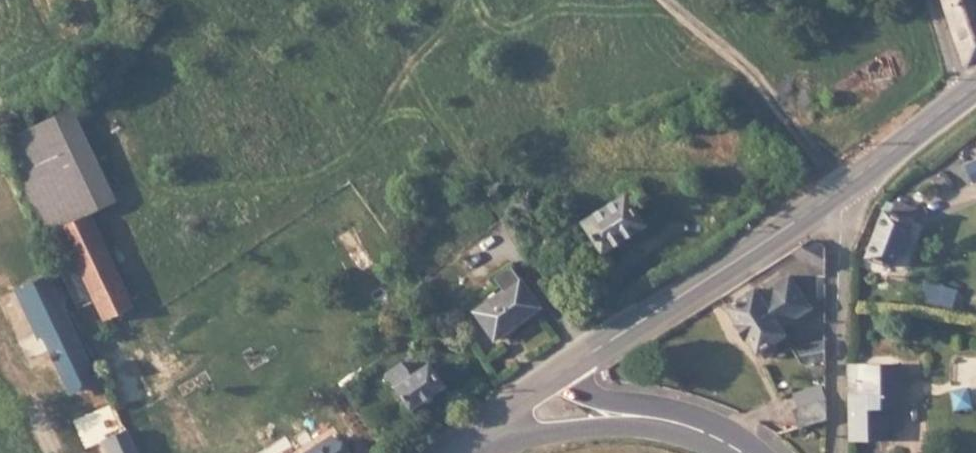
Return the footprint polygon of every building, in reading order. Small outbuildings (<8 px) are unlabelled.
[(975,21),(975,0),(942,0),(952,34),(975,21)] [(0,134),(0,174),(28,234),(45,226),(77,210),(106,197),(58,105),(0,134)] [(626,192),(580,222),(604,257),(649,227),(626,192)] [(896,270),(916,220),(887,209),(867,259),(896,270)] [(123,302),(77,210),(45,226),(59,259),(44,266),(50,279),(64,308),(79,300),(88,320),(123,302)] [(807,235),(791,245),(826,265),(827,245),(807,235)] [(541,309),(513,267),(497,277),(504,288),(471,310),(493,341),(541,309)] [(756,287),(727,306),(759,353),(785,335),(782,328),(811,311),(790,277),(762,295),(756,287)] [(21,292),(44,341),(73,326),(64,308),(50,279),(21,292)] [(68,394),(98,379),(73,326),(44,341),(68,394)] [(824,360),(824,346),(794,347),(803,361),(824,360)] [(96,360),(106,381),(128,371),(118,350),(96,360)] [(408,361),(383,378),(406,415),(444,390),(430,365),(417,375),(408,361)] [(903,409),(902,364),(868,365),(869,392),(852,392),(852,440),(888,440),(887,410),(903,409)] [(868,365),(851,366),(852,392),(869,392),(868,365)] [(128,371),(106,381),(120,410),(141,401),(128,371)] [(802,410),(825,403),(825,385),(797,394),(802,410)] [(807,426),(825,420),(825,403),(802,410),(807,426)] [(120,427),(94,440),(101,452),(132,452),(120,427)] [(300,452),(338,452),(327,435),(300,452)]
